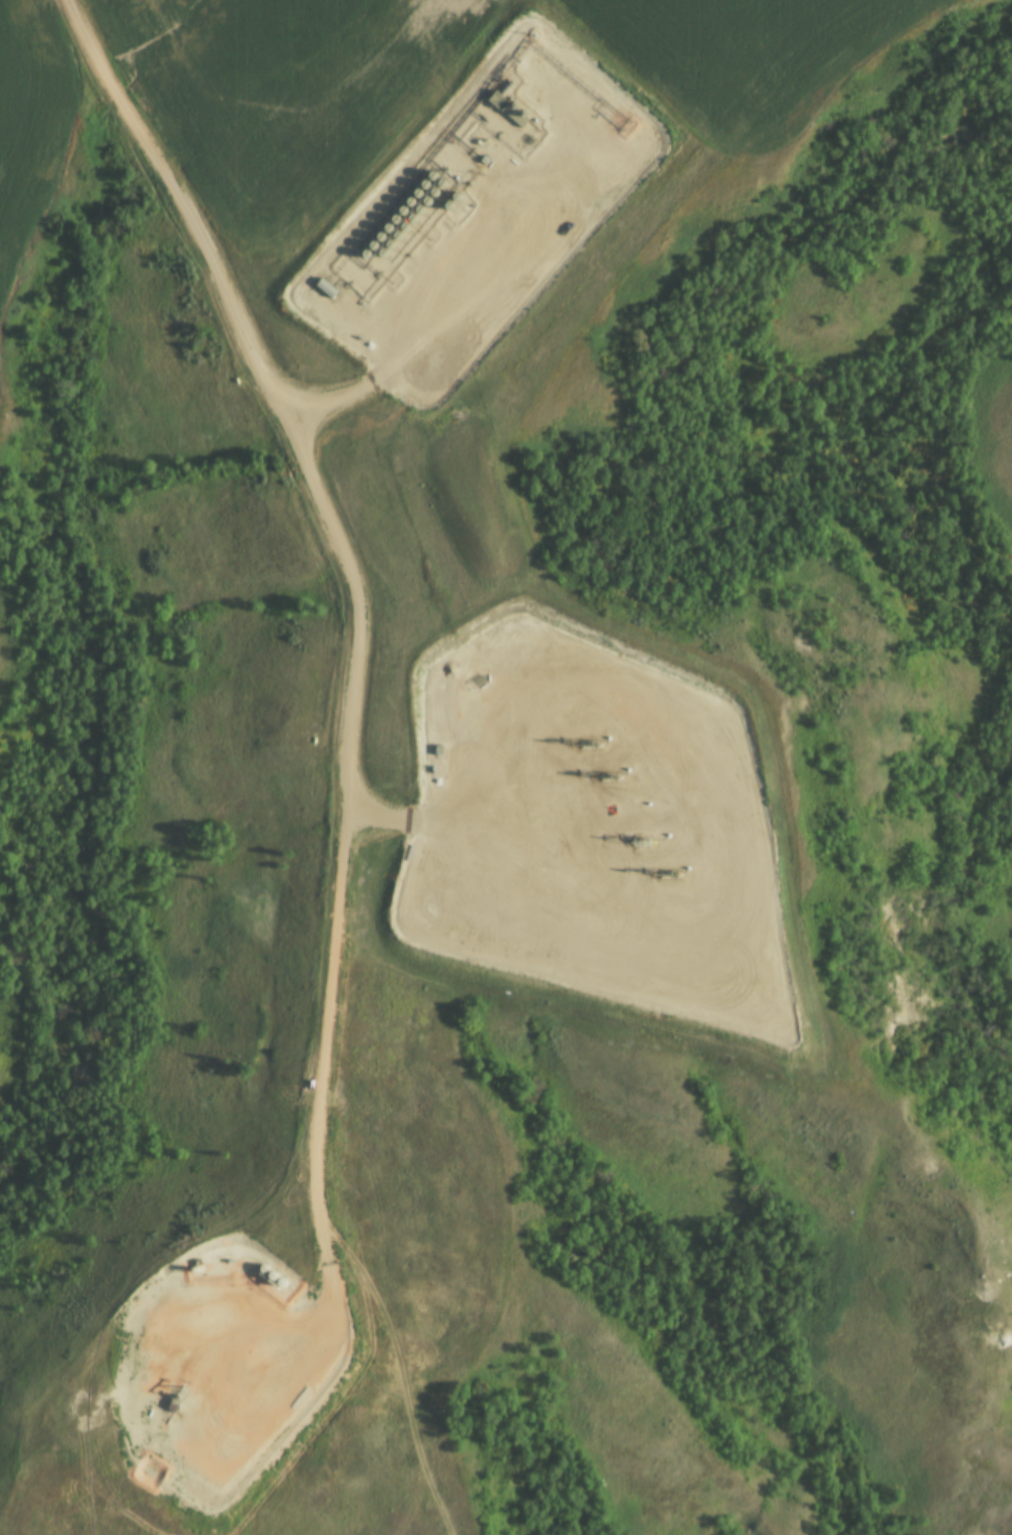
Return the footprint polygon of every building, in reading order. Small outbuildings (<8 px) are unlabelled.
[(430,182),(428,183),(427,183),(425,182),(424,181),(423,180),(422,179),(422,177),(423,176),(424,174),(425,174),(427,173),(428,173),(430,174),(431,175),(432,177),(432,178),(432,180),(431,181),(430,182)] [(422,191),(420,192),(419,192),(417,191),(416,190),(415,189),(414,188),(414,186),(415,185),(416,183),(417,183),(419,182),(420,182),(422,183),(423,184),(424,186),(424,187),(424,189),(423,190),(422,191)] [(438,191),(437,191),(435,191),(434,191),(433,190),(432,189),(431,187),(431,186),(432,184),(433,183),(434,182),(436,182),(437,182),(439,183),(440,184),(441,185),(441,187),(440,188),(440,190),(438,191)] [(414,200),(412,200),(411,201),(409,200),(408,199),(407,198),(406,196),(406,195),(407,193),(408,192),(409,191),(411,191),(412,191),(414,192),(415,193),(416,194),(416,196),(416,198),(415,199),(414,200)] [(430,200),(429,200),(427,201),(426,200),(425,199),(424,198),(423,196),(423,195),(424,193),(425,192),(426,191),(428,191),(429,191),(431,192),(432,193),(433,194),(433,196),(432,198),(432,199),(430,200)] [(453,203),(452,204),(450,204),(449,204),(447,203),(446,201),(446,200),(446,198),(447,197),(448,196),(449,195),(450,194),(452,195),(453,195),(455,196),(455,198),(455,199),(455,201),(454,202),(453,203)] [(406,208),(405,209),(403,209),(402,208),(401,207),(400,206),(399,205),(399,203),(400,202),(401,200),(402,200),(404,199),(405,199),(407,200),(408,201),(409,203),(409,204),(408,206),(408,207),(406,208)] [(422,208),(421,209),(419,209),(418,209),(416,208),(415,206),(415,205),(415,203),(416,202),(417,201),(418,200),(419,199),(421,200),(422,200),(424,201),(424,203),(424,205),(424,206),(423,207),(422,208)] [(444,213),(443,214),(441,214),(440,213),(439,212),(438,211),(437,210),(437,208),(438,207),(439,205),(440,205),(442,204),(443,204),(445,205),(446,206),(447,208),(447,209),(446,211),(446,212),(444,213)] [(398,217),(396,218),(395,218),(393,217),(392,216),(391,215),(391,214),(391,212),(391,211),(392,209),(394,209),(395,208),(397,208),(398,209),(399,210),(400,212),(400,213),(400,215),(399,216),(398,217)] [(415,218),(413,218),(412,218),(410,218),(409,217),(408,216),(407,214),(407,213),(408,211),(409,210),(410,209),(412,209),(413,209),(415,210),(416,211),(417,212),(417,214),(417,215),(416,217),(415,218)] [(391,226),(389,227),(388,227),(386,226),(385,225),(384,224),(384,223),(384,221),(384,220),(385,218),(387,218),(388,217),(390,217),(391,218),(392,219),(393,221),(393,222),(393,224),(392,225),(391,226)] [(408,227),(406,227),(405,227),(403,227),(402,226),(401,225),(400,223),(400,222),(401,220),(402,219),(403,218),(405,218),(406,218),(408,219),(409,220),(410,221),(410,223),(410,224),(409,226),(408,227)] [(384,235),(382,236),(381,236),(379,235),(378,234),(377,233),(377,232),(377,230),(377,229),(378,227),(380,227),(381,226),(383,226),(384,227),(385,228),(386,230),(386,231),(386,233),(385,234),(384,235)] [(400,235),(399,236),(397,236),(396,235),(394,234),(393,233),(393,232),(393,230),(394,229),(395,227),(396,227),(397,226),(399,226),(400,227),(402,228),(402,230),(402,231),(402,233),(401,234),(400,235)] [(376,243),(374,243),(373,243),(371,243),(370,242),(369,241),(368,239),(368,238),(369,236),(370,235),(371,234),(373,234),(374,234),(376,235),(377,236),(378,237),(378,239),(378,240),(377,242),(376,243)] [(392,244),(391,244),(389,244),(388,244),(386,243),(385,242),(385,240),(385,239),(386,237),(387,236),(388,235),(389,235),(391,235),(392,236),(394,237),(394,238),(394,240),(394,241),(393,243),(392,244)] [(369,252),(367,253),(366,253),(364,252),(363,251),(362,250),(361,249),(361,247),(362,246),(363,244),(364,244),(366,243),(367,243),(369,244),(370,245),(371,247),(371,248),(371,250),(370,251),(369,252)] [(384,252),(383,253),(381,253),(380,252),(378,251),(377,250),(377,249),(377,247),(378,246),(379,244),(380,244),(381,243),(383,243),(384,244),(386,245),(386,247),(386,248),(386,250),(385,251),(384,252)] [(363,261),(361,262),(360,262),(358,262),(357,261),(356,259),(355,258),(355,256),(356,255),(357,254),(358,253),(360,252),(361,253),(363,253),(364,254),(365,256),(365,257),(365,259),(364,260),(363,261)] [(259,1276),(258,1277),(256,1277),(255,1277),(254,1276),(253,1274),(252,1273),(252,1271),(253,1270),(254,1269),(255,1268),(257,1267),(258,1268),(260,1268),(261,1269),(262,1271),(262,1272),(261,1274),(261,1275),(259,1276)] [(269,1286),(267,1286),(266,1286),(264,1286),(263,1285),(262,1284),(262,1282),(262,1281),(262,1279),(263,1278),(265,1277),(266,1277),(268,1277),(269,1278),(270,1279),(271,1280),(271,1282),(271,1284),(270,1285),(269,1286)] [(277,1293),(276,1294),(274,1294),(273,1293),(271,1292),(270,1291),(270,1290),(270,1288),(271,1287),(272,1285),(273,1285),(274,1284),(276,1284),(277,1285),(279,1286),(279,1288),(279,1289),(279,1291),(278,1292),(277,1293)]
